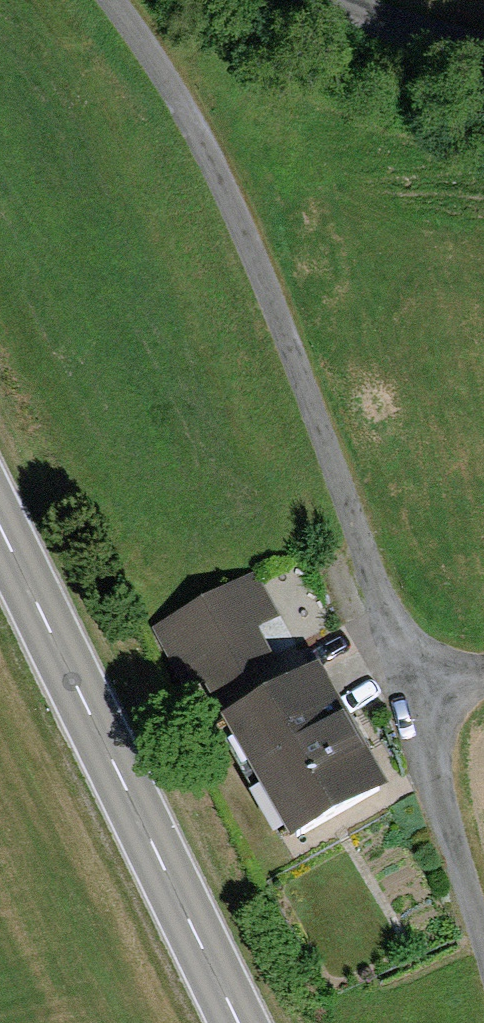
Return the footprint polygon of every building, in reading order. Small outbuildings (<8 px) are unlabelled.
[(198,673),(223,717),(288,681),(258,628),(279,617),(254,573),(152,630),(181,682),(198,673)] [(288,681),(223,717),(291,839),(388,785),(364,741),(320,663),(288,681)]
